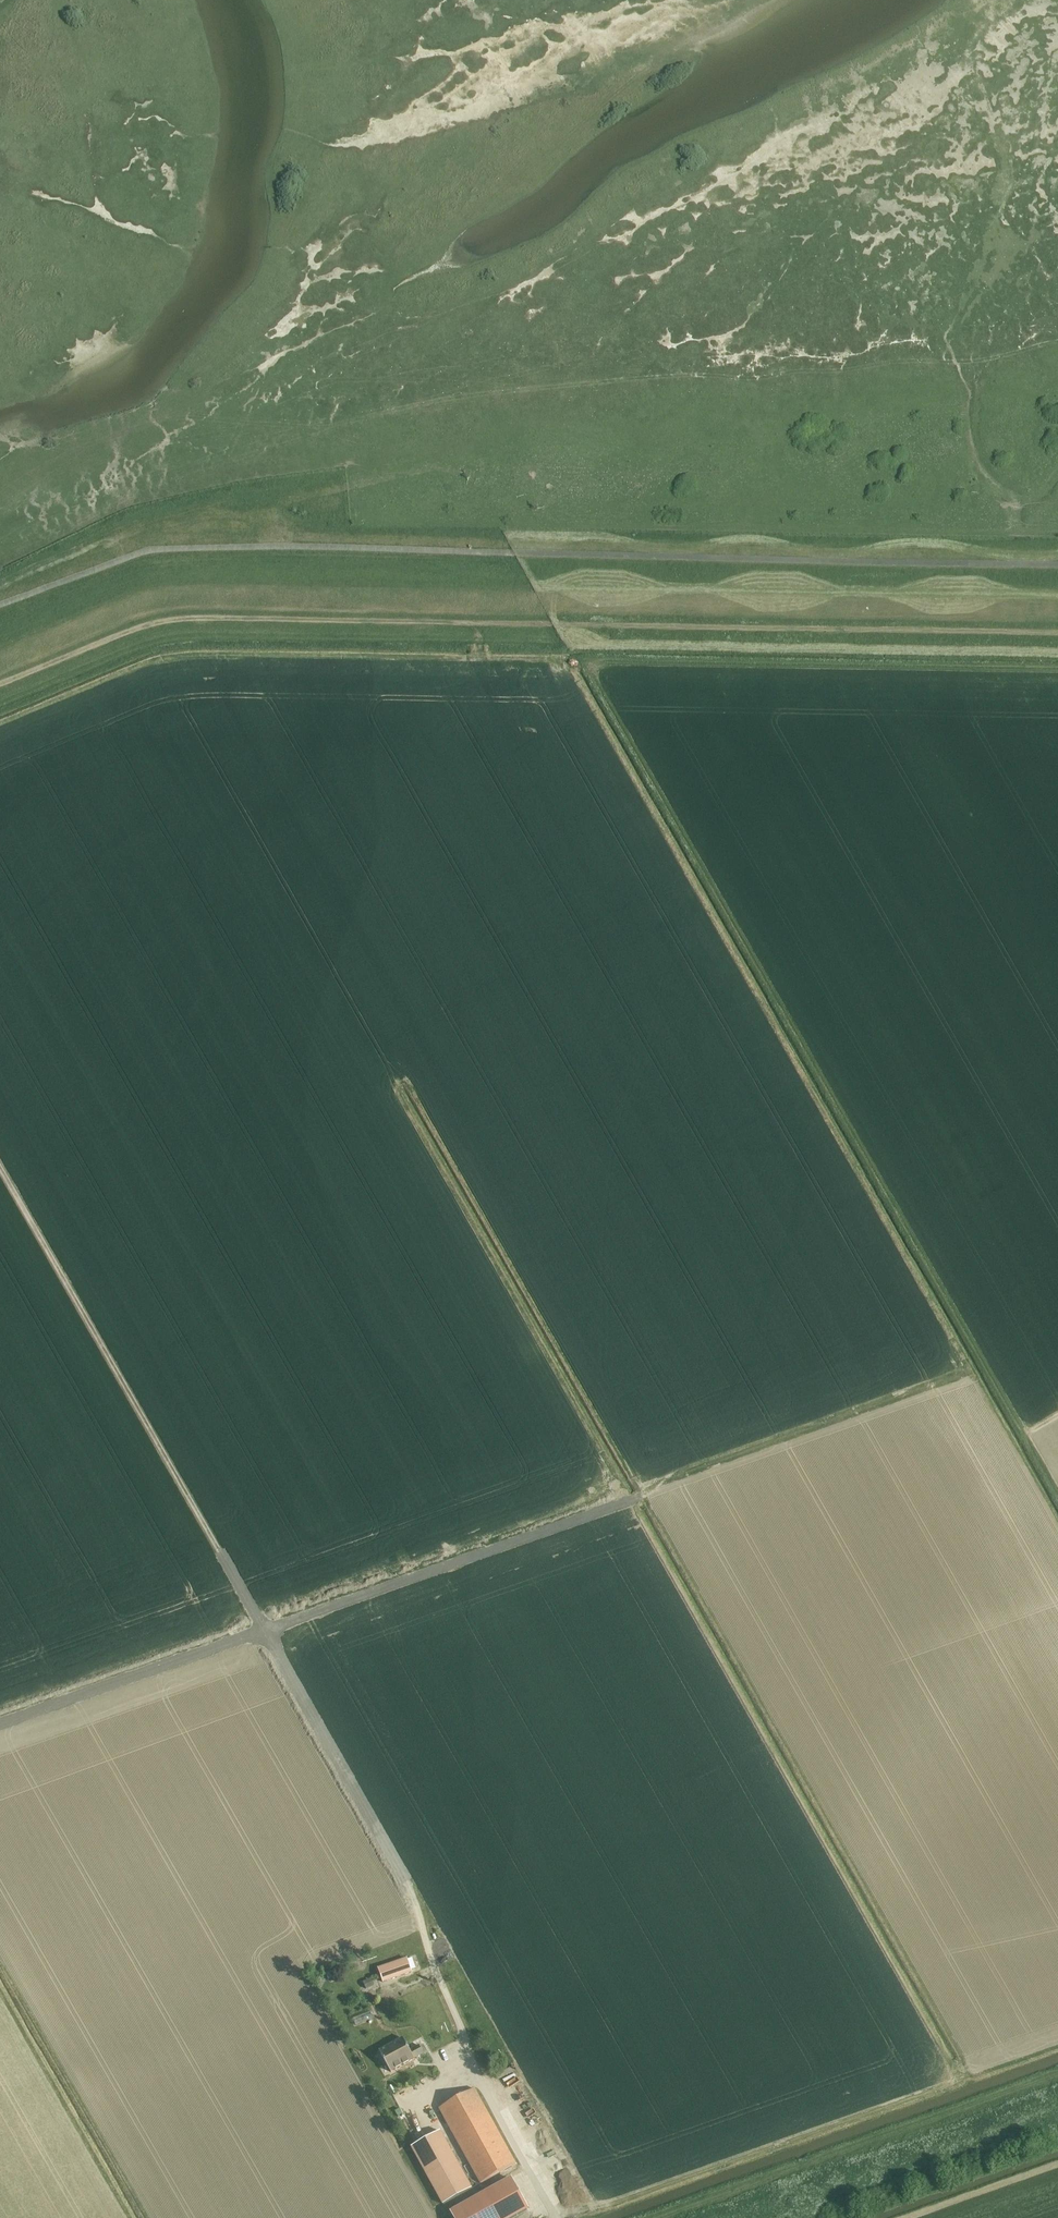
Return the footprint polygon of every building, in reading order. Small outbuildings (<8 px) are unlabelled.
[(411,1973),(406,1959),(377,1969),(382,1983),(411,1973)] [(328,1980),(334,1978),(332,1972),(326,1975),(328,1980)] [(404,2032),(397,2035),(400,2041),(379,2052),(386,2063),(391,2072),(414,2059),(424,2054),(419,2046),(410,2051),(403,2039),(407,2037),(404,2032)] [(453,2096),(464,2086),(460,2081),(448,2091),(453,2096)] [(516,2164),(474,2089),(439,2109),(481,2184),(516,2164)] [(441,2131),(413,2147),(444,2204),(473,2188),(441,2131)] [(454,2217),(511,2217),(526,2209),(509,2179),(451,2212),(454,2217)]
